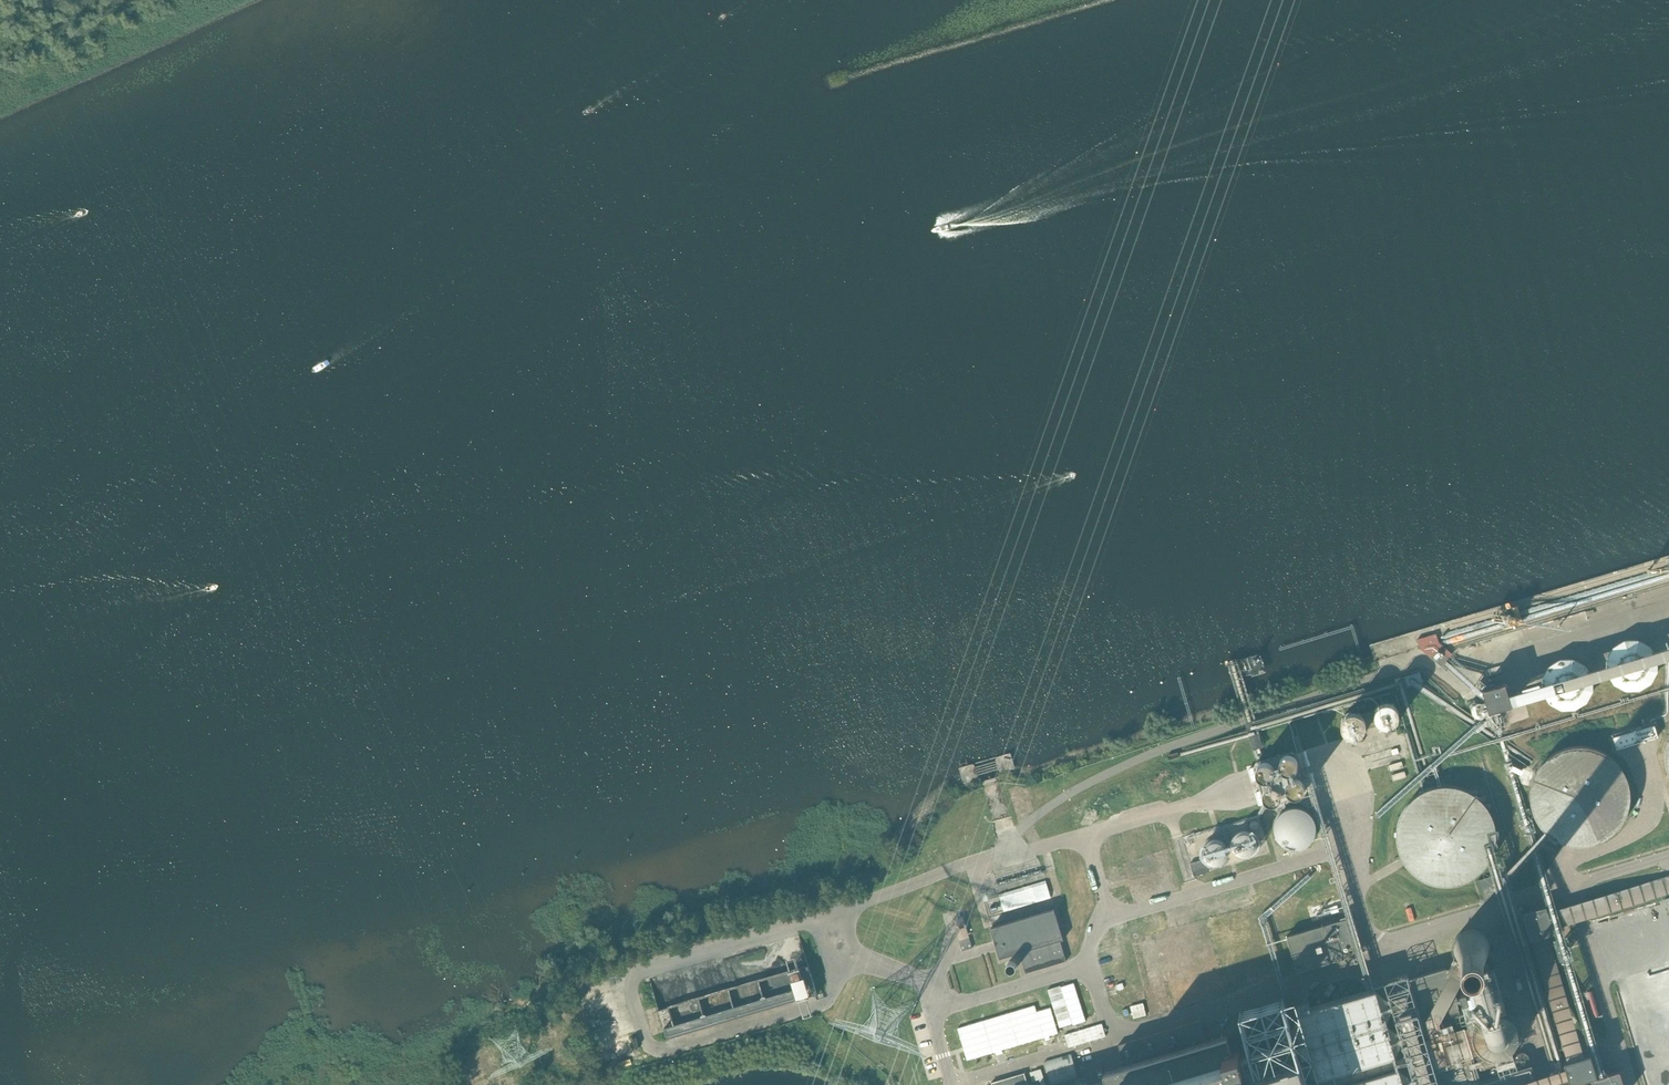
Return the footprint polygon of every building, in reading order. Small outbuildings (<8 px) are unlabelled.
[(1436,634),(1417,640),(1420,649),(1441,667),(1452,654),(1438,642),(1436,634)] [(1659,671),(1659,666),(1659,662),(1657,657),(1655,653),(1652,649),(1648,646),(1644,644),(1639,642),(1635,642),(1630,642),(1625,643),(1621,645),(1617,648),(1614,652),(1611,656),(1609,660),(1609,665),(1609,670),(1610,674),(1612,679),(1614,683),(1618,686),(1622,689),(1626,691),(1631,692),(1636,692),(1640,691),(1645,690),(1649,687),(1653,684),(1655,680),(1658,676),(1659,671)] [(1594,690),(1594,685),(1593,680),(1592,676),(1589,672),(1586,668),(1583,665),(1578,663),(1574,662),(1569,661),(1564,661),(1560,663),(1555,665),(1552,668),(1548,671),(1546,675),(1544,680),(1544,685),(1544,689),(1545,694),(1547,698),(1550,702),(1553,706),(1557,708),(1561,710),(1566,711),(1571,711),(1576,710),(1580,708),(1584,706),(1588,703),(1590,699),(1592,695),(1594,690)] [(1502,674),(1479,681),(1489,712),(1511,706),(1502,674)] [(1402,717),(1402,715),(1402,712),(1401,710),(1399,708),(1398,706),(1396,704),(1394,703),(1391,702),(1389,702),(1386,702),(1384,703),(1381,704),(1379,706),(1378,708),(1376,710),(1375,712),(1375,715),(1375,717),(1376,720),(1377,722),(1378,724),(1380,726),(1382,727),(1385,728),(1387,729),(1390,729),(1392,728),(1394,727),(1397,726),(1398,724),(1400,722),(1401,720),(1402,717)] [(1367,728),(1367,725),(1367,723),(1366,720),(1365,718),(1363,716),(1361,715),(1359,713),(1357,713),(1354,712),(1352,713),(1349,713),(1347,714),(1345,716),(1343,718),(1342,720),(1341,723),(1341,725),(1341,728),(1341,730),(1342,732),(1344,734),(1346,736),(1348,738),(1350,739),(1353,739),(1355,739),(1358,739),(1360,738),(1362,736),(1364,735),(1366,733),(1367,730),(1367,728)] [(1629,805),(1630,795),(1629,786),(1626,777),(1622,769),(1616,762),(1608,756),(1600,751),(1591,748),(1582,747),(1573,748),(1564,750),(1555,754),(1548,760),(1541,767),(1536,775),(1533,783),(1532,793),(1532,802),(1534,811),(1537,820),(1543,827),(1549,834),(1557,839),(1565,843),(1575,845),(1584,845),(1593,844),(1602,841),(1610,836),(1617,830),(1623,822),(1627,814),(1629,805)] [(1268,768),(1265,768),(1263,768),(1260,769),(1258,771),(1256,773),(1255,776),(1255,779),(1256,782),(1258,784),(1261,786),(1264,786),(1265,793),(1265,794),(1263,796),(1262,799),(1262,802),(1263,805),(1265,807),(1268,809),(1271,809),(1274,809),(1277,808),(1279,805),(1281,802),(1281,800),(1287,798),(1288,800),(1291,802),(1294,803),(1297,802),(1300,801),(1303,798),(1304,795),(1304,792),(1303,789),(1301,787),(1299,785),(1296,784),(1294,784),(1293,778),(1295,775),(1296,773),(1296,769),(1296,766),(1294,764),(1291,762),(1288,761),(1285,761),(1283,762),(1280,764),(1279,767),(1278,769),(1278,771),(1273,773),(1271,770),(1268,768)] [(1495,847),(1496,837),(1495,828),(1492,819),(1487,811),(1481,803),(1474,797),(1466,793),(1457,790),(1447,789),(1438,789),(1428,792),(1420,796),(1412,801),(1406,808),(1401,817),(1398,825),(1396,835),(1396,844),(1398,854),(1402,862),(1407,870),(1414,877),(1422,882),(1430,886),(1440,888),(1449,888),(1459,887),(1468,883),(1476,878),(1483,872),(1488,865),(1493,856),(1495,847)] [(1316,838),(1316,834),(1315,830),(1314,826),(1312,822),(1309,819),(1306,817),(1302,815),(1298,813),(1294,813),(1290,813),(1286,814),(1282,816),(1279,819),(1276,822),(1274,826),(1272,830),(1272,834),(1272,838),(1273,842),(1275,846),(1277,849),(1280,852),(1284,854),(1287,856),(1291,857),(1296,857),(1300,856),(1304,855),(1307,852),(1310,850),(1313,846),(1315,842),(1316,838)] [(1258,846),(1258,844),(1258,841),(1257,839),(1256,837),(1254,835),(1252,833),(1250,832),(1248,831),(1245,831),(1243,831),(1240,832),(1238,833),(1236,835),(1234,836),(1233,839),(1232,841),(1232,844),(1232,846),(1232,849),(1233,851),(1235,853),(1237,855),(1239,856),(1241,857),(1244,858),(1246,858),(1249,857),(1251,856),(1253,855),(1255,853),(1257,851),(1258,849),(1258,846)] [(1228,856),(1228,853),(1228,850),(1227,848),(1226,846),(1224,844),(1222,842),(1220,841),(1217,840),(1215,840),(1212,840),(1210,841),(1207,842),(1205,844),(1204,846),(1202,848),(1201,850),(1201,853),(1201,855),(1202,858),(1203,860),(1204,862),(1206,864),(1208,865),(1211,866),(1213,867),(1216,867),(1218,866),(1221,865),(1223,864),(1225,862),(1226,860),(1227,858),(1228,856)] [(1201,860),(1190,863),(1194,876),(1208,872),(1205,865),(1203,865),(1201,860)] [(1494,875),(1478,880),(1484,901),(1500,896),(1494,875)] [(1046,880),(999,894),(1004,912),(1051,898),(1046,880)] [(1546,906),(1522,913),(1530,940),(1554,933),(1546,906)] [(1063,940),(1054,909),(990,928),(1000,959),(1019,953),(1025,973),(1066,961),(1060,941),(1063,940)] [(1347,920),(1287,937),(1297,972),(1357,954),(1347,920)] [(1491,954),(1491,947),(1490,941),(1486,936),(1481,932),(1475,931),(1469,931),(1463,934),(1459,938),(1456,943),(1455,950),(1457,956),(1460,961),(1465,965),(1471,966),(1478,966),(1483,963),(1488,959),(1491,954)] [(969,938),(959,941),(962,951),(972,948),(969,938)] [(1013,973),(1015,972),(1016,971),(1016,969),(1016,967),(1015,966),(1014,965),(1013,964),(1011,964),(1010,964),(1008,965),(1007,966),(1007,967),(1006,969),(1007,970),(1007,972),(1009,973),(1010,973),(1012,973),(1013,973)] [(1494,964),(1467,972),(1477,1008),(1504,1000),(1494,964)] [(794,991),(673,1027),(676,1037),(817,995),(808,966),(788,972),(794,991)] [(1375,988),(1298,1011),(1318,1078),(1333,1074),(1337,1084),(1335,1084),(1537,1084),(1531,1064),(1501,1073),(1498,1062),(1487,1066),(1490,1077),(1480,1080),(1477,1071),(1446,967),(1409,978),(1407,973),(1373,983),(1375,988)] [(1039,1020),(961,1043),(968,1069),(1047,1047),(1039,1020)] [(1295,1039),(1242,1055),(1240,1048),(1232,1050),(1227,1035),(1207,1041),(1201,1020),(1118,1045),(1124,1066),(1104,1072),(1106,1080),(1090,1084),(1309,1084),(1295,1039)] [(1590,1053),(1563,1061),(1570,1083),(1596,1075),(1590,1053)] [(1044,1062),(1051,1084),(1054,1084),(1077,1078),(1069,1054),(1044,1062)] [(1029,1072),(1032,1082),(1039,1080),(1040,1084),(1044,1084),(1045,1084),(1040,1069),(1029,1072)] [(1590,1079),(1592,1084),(1623,1084),(1618,1070),(1590,1079)] [(1025,1073),(992,1083),(992,1084),(1028,1084),(1025,1073)]
